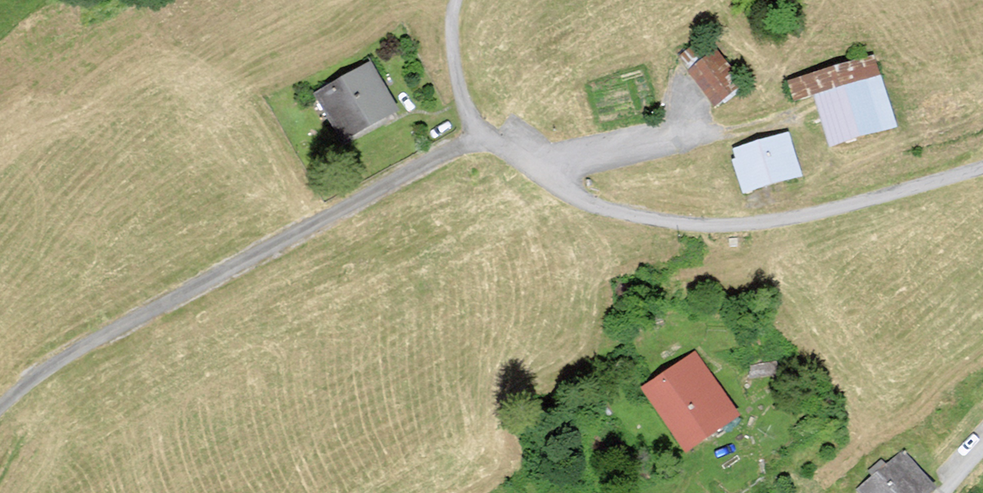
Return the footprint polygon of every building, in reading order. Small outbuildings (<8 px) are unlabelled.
[(703,35),(679,56),(717,100),(741,79),(703,35)] [(801,98),(818,93),(836,149),(906,126),(881,50),(794,78),(801,98)] [(371,58),(311,95),(338,139),(398,102),(371,58)] [(796,128),(740,146),(745,159),(738,161),(749,195),(811,174),(796,128)] [(698,354),(646,388),(692,453),(743,417),(698,354)] [(862,486),(868,492),(931,492),(942,483),(911,445),(862,486)]
